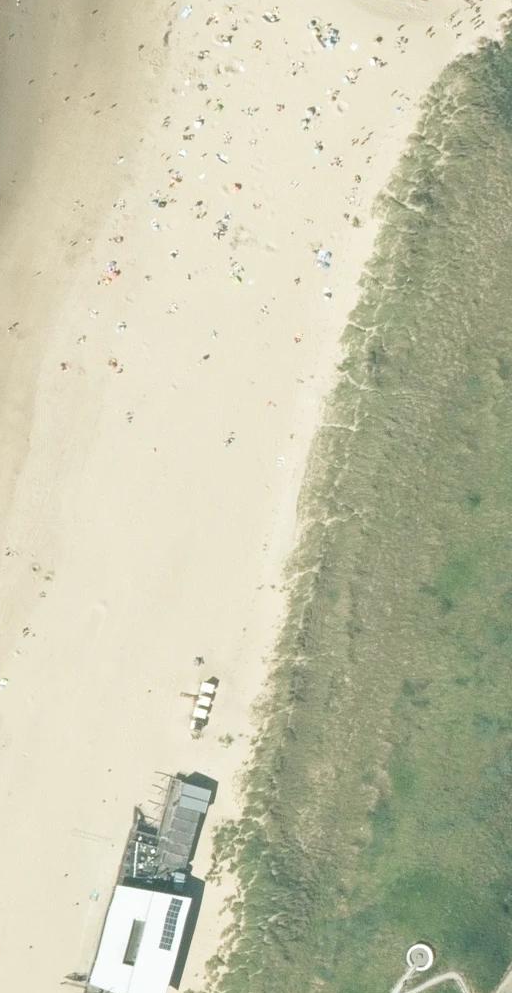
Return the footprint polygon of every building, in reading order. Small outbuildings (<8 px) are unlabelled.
[(109,880),(82,984),(117,992),(152,992),(177,897),(109,880)]
